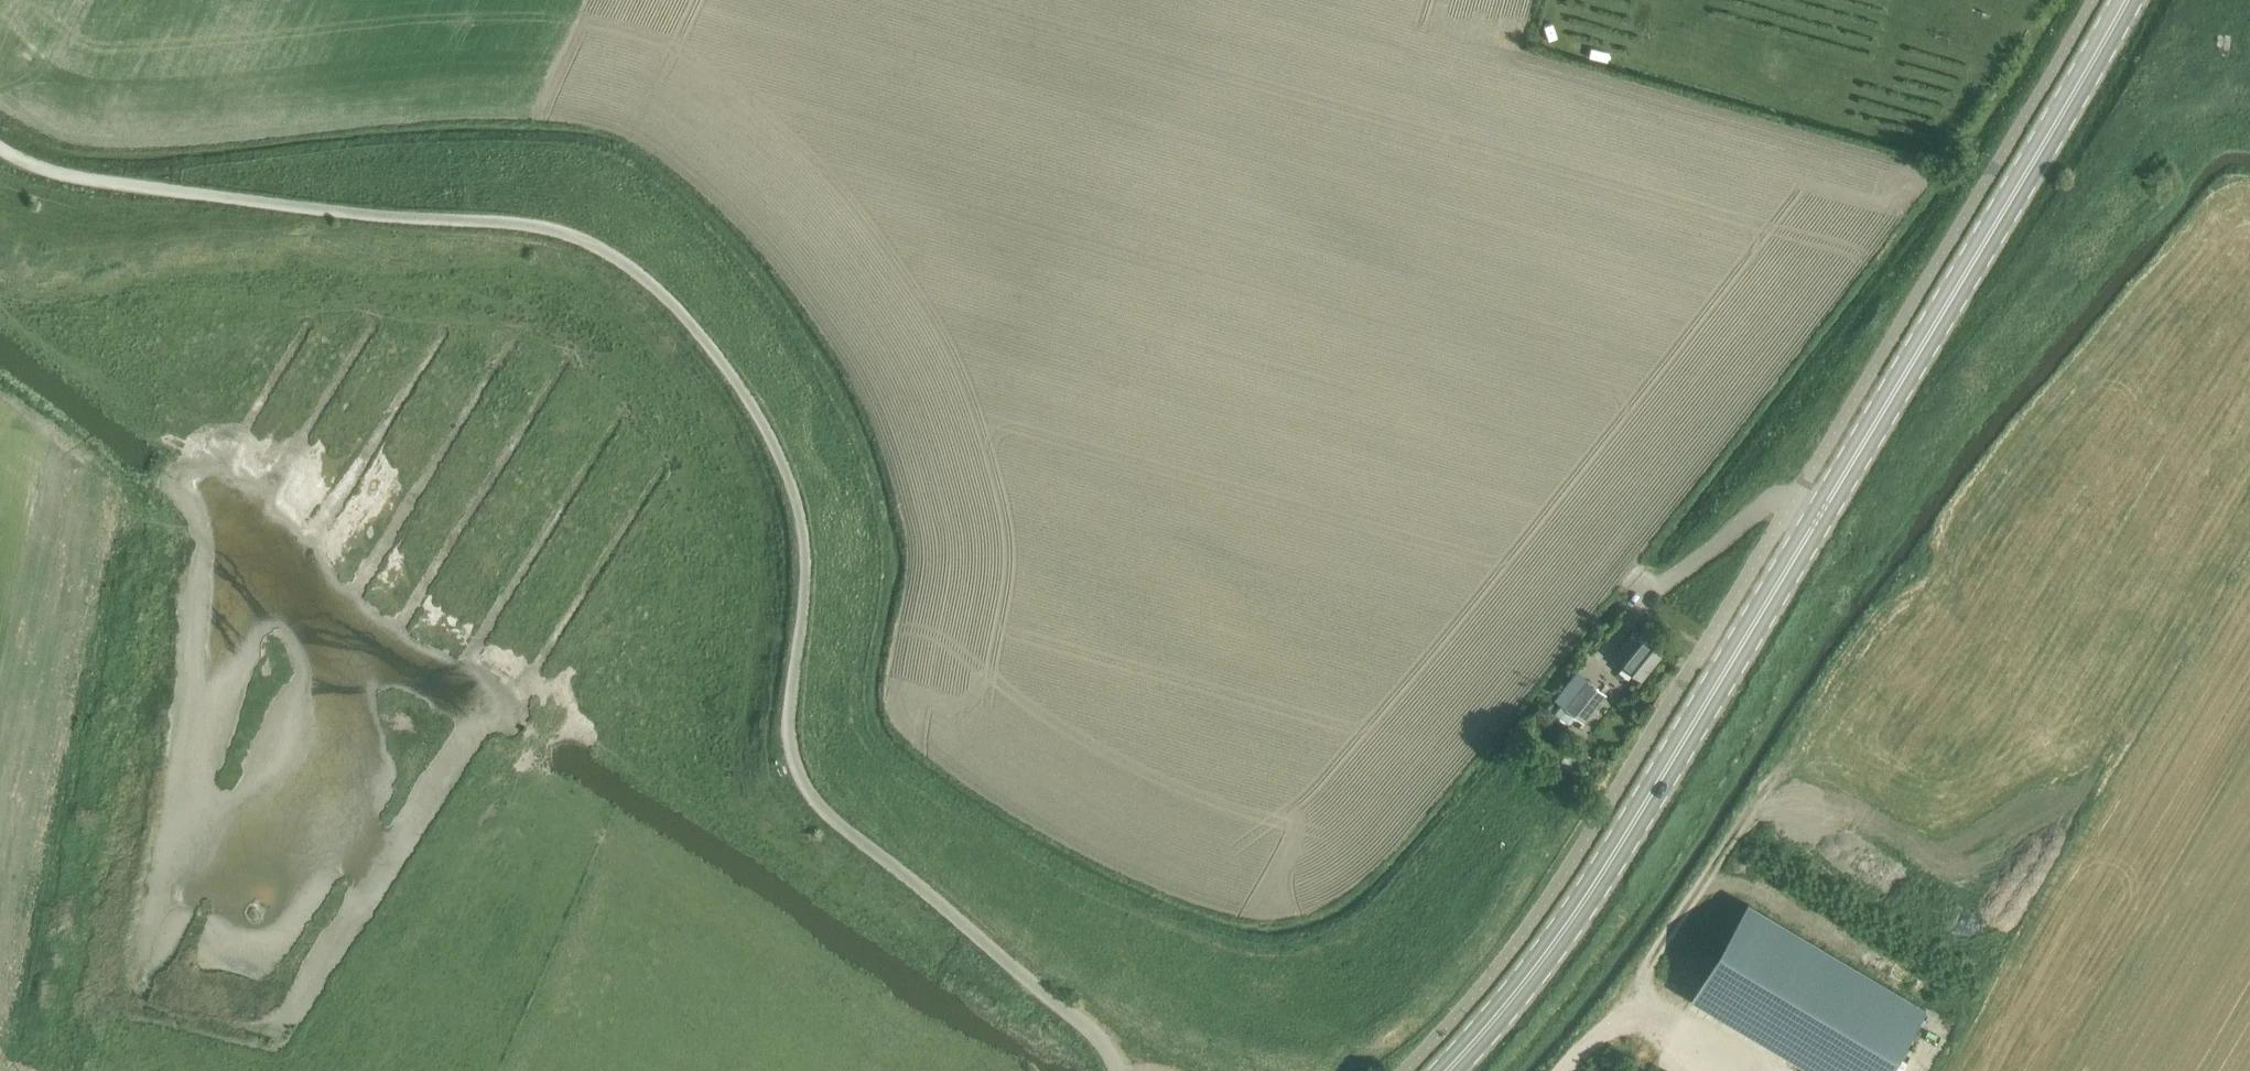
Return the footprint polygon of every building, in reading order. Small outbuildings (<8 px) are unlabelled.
[(1778,55),(1776,65),(1796,69),(1798,59),(1778,55)] [(1613,660),(1641,681),(1661,655),(1634,634),(1613,660)] [(1578,671),(1555,699),(1583,721),(1605,694),(1578,671)] [(1812,1070),(1887,1070),(1924,1008),(1748,903),(1691,999),(1812,1070)]
